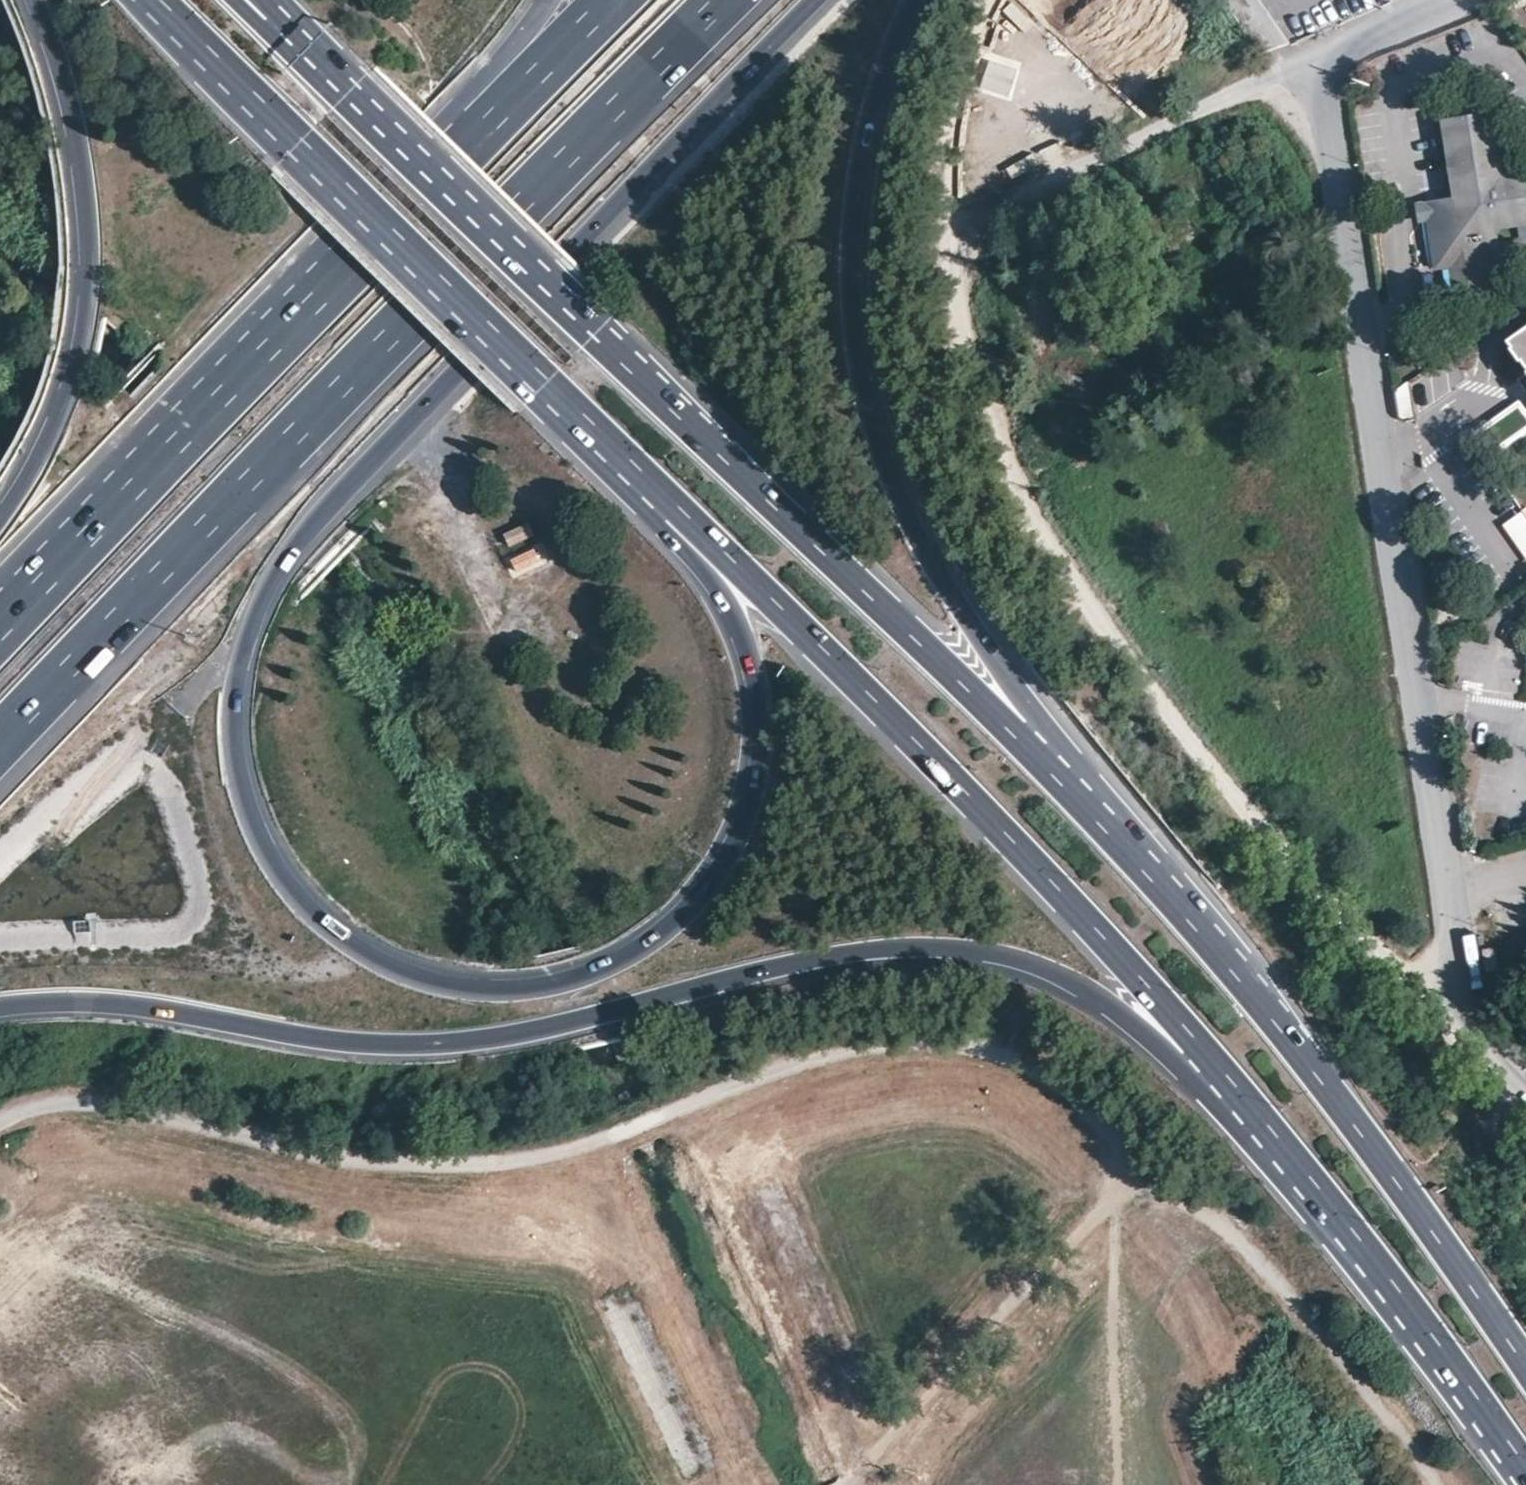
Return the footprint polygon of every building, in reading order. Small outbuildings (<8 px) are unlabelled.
[(1428,204),(1430,222),(1425,223),(1433,270),(1448,268),(1455,300),(1485,296),(1482,277),(1524,269),(1520,243),(1497,245),(1495,230),(1525,225),(1525,173),(1502,177),(1492,115),(1440,122),(1451,200),(1428,204)] [(1430,222),(1428,204),(1415,205),(1417,224),(1425,223),(1430,222)] [(1506,340),(1525,368),(1525,326),(1506,340)] [(1525,391),(1525,371),(1515,378),(1525,392),(1525,391)] [(510,546),(534,535),(528,522),(504,532),(510,546)] [(1525,1218),(1525,1204),(1514,1211),(1508,1218),(1514,1226),(1525,1218)] [(1251,1482),(1253,1484),(1268,1484),(1262,1475),(1251,1482)]
